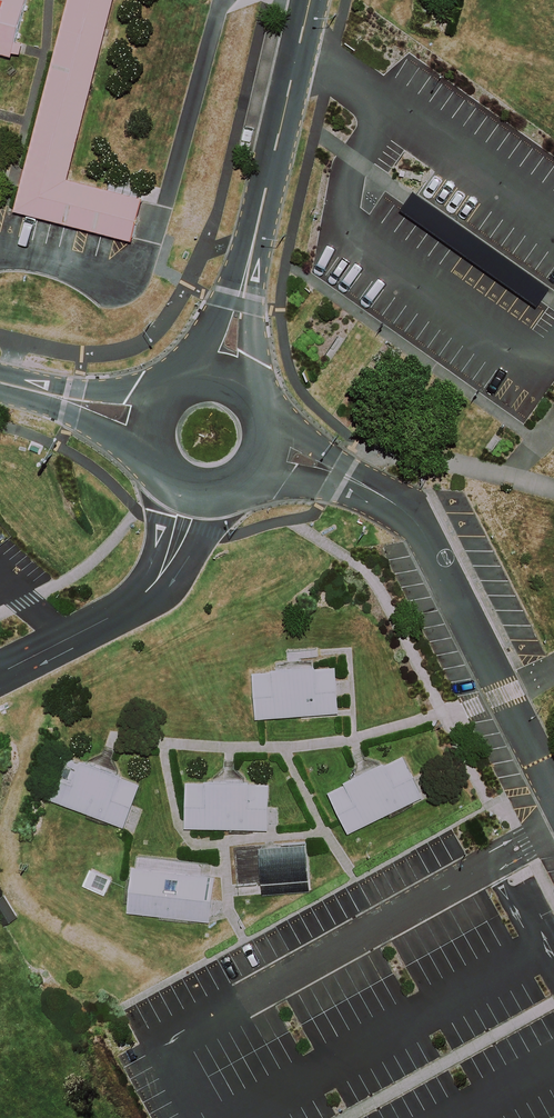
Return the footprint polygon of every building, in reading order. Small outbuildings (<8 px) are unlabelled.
[(2,55),(15,58),(16,54),(18,49),(20,41),(30,0),(0,0),(0,64),(2,55)] [(20,211),(136,240),(143,214),(147,199),(108,190),(71,180),(117,0),(73,0),(20,211)] [(553,288),(417,193),(404,211),(540,306),(553,288)] [(288,667),(257,669),(260,715),(313,711),(343,709),(340,663),(295,667),(288,667)] [(104,765),(68,752),(53,793),(130,821),(145,780),(104,765)] [(369,771),(335,787),(355,827),(428,792),(409,752),(369,771)] [(231,779),(193,778),(192,822),(274,824),(275,780),(231,779)] [(313,888),(310,841),(252,844),(255,892),(313,888)] [(221,871),(140,861),(134,907),(170,911),(215,916),(221,871)]
